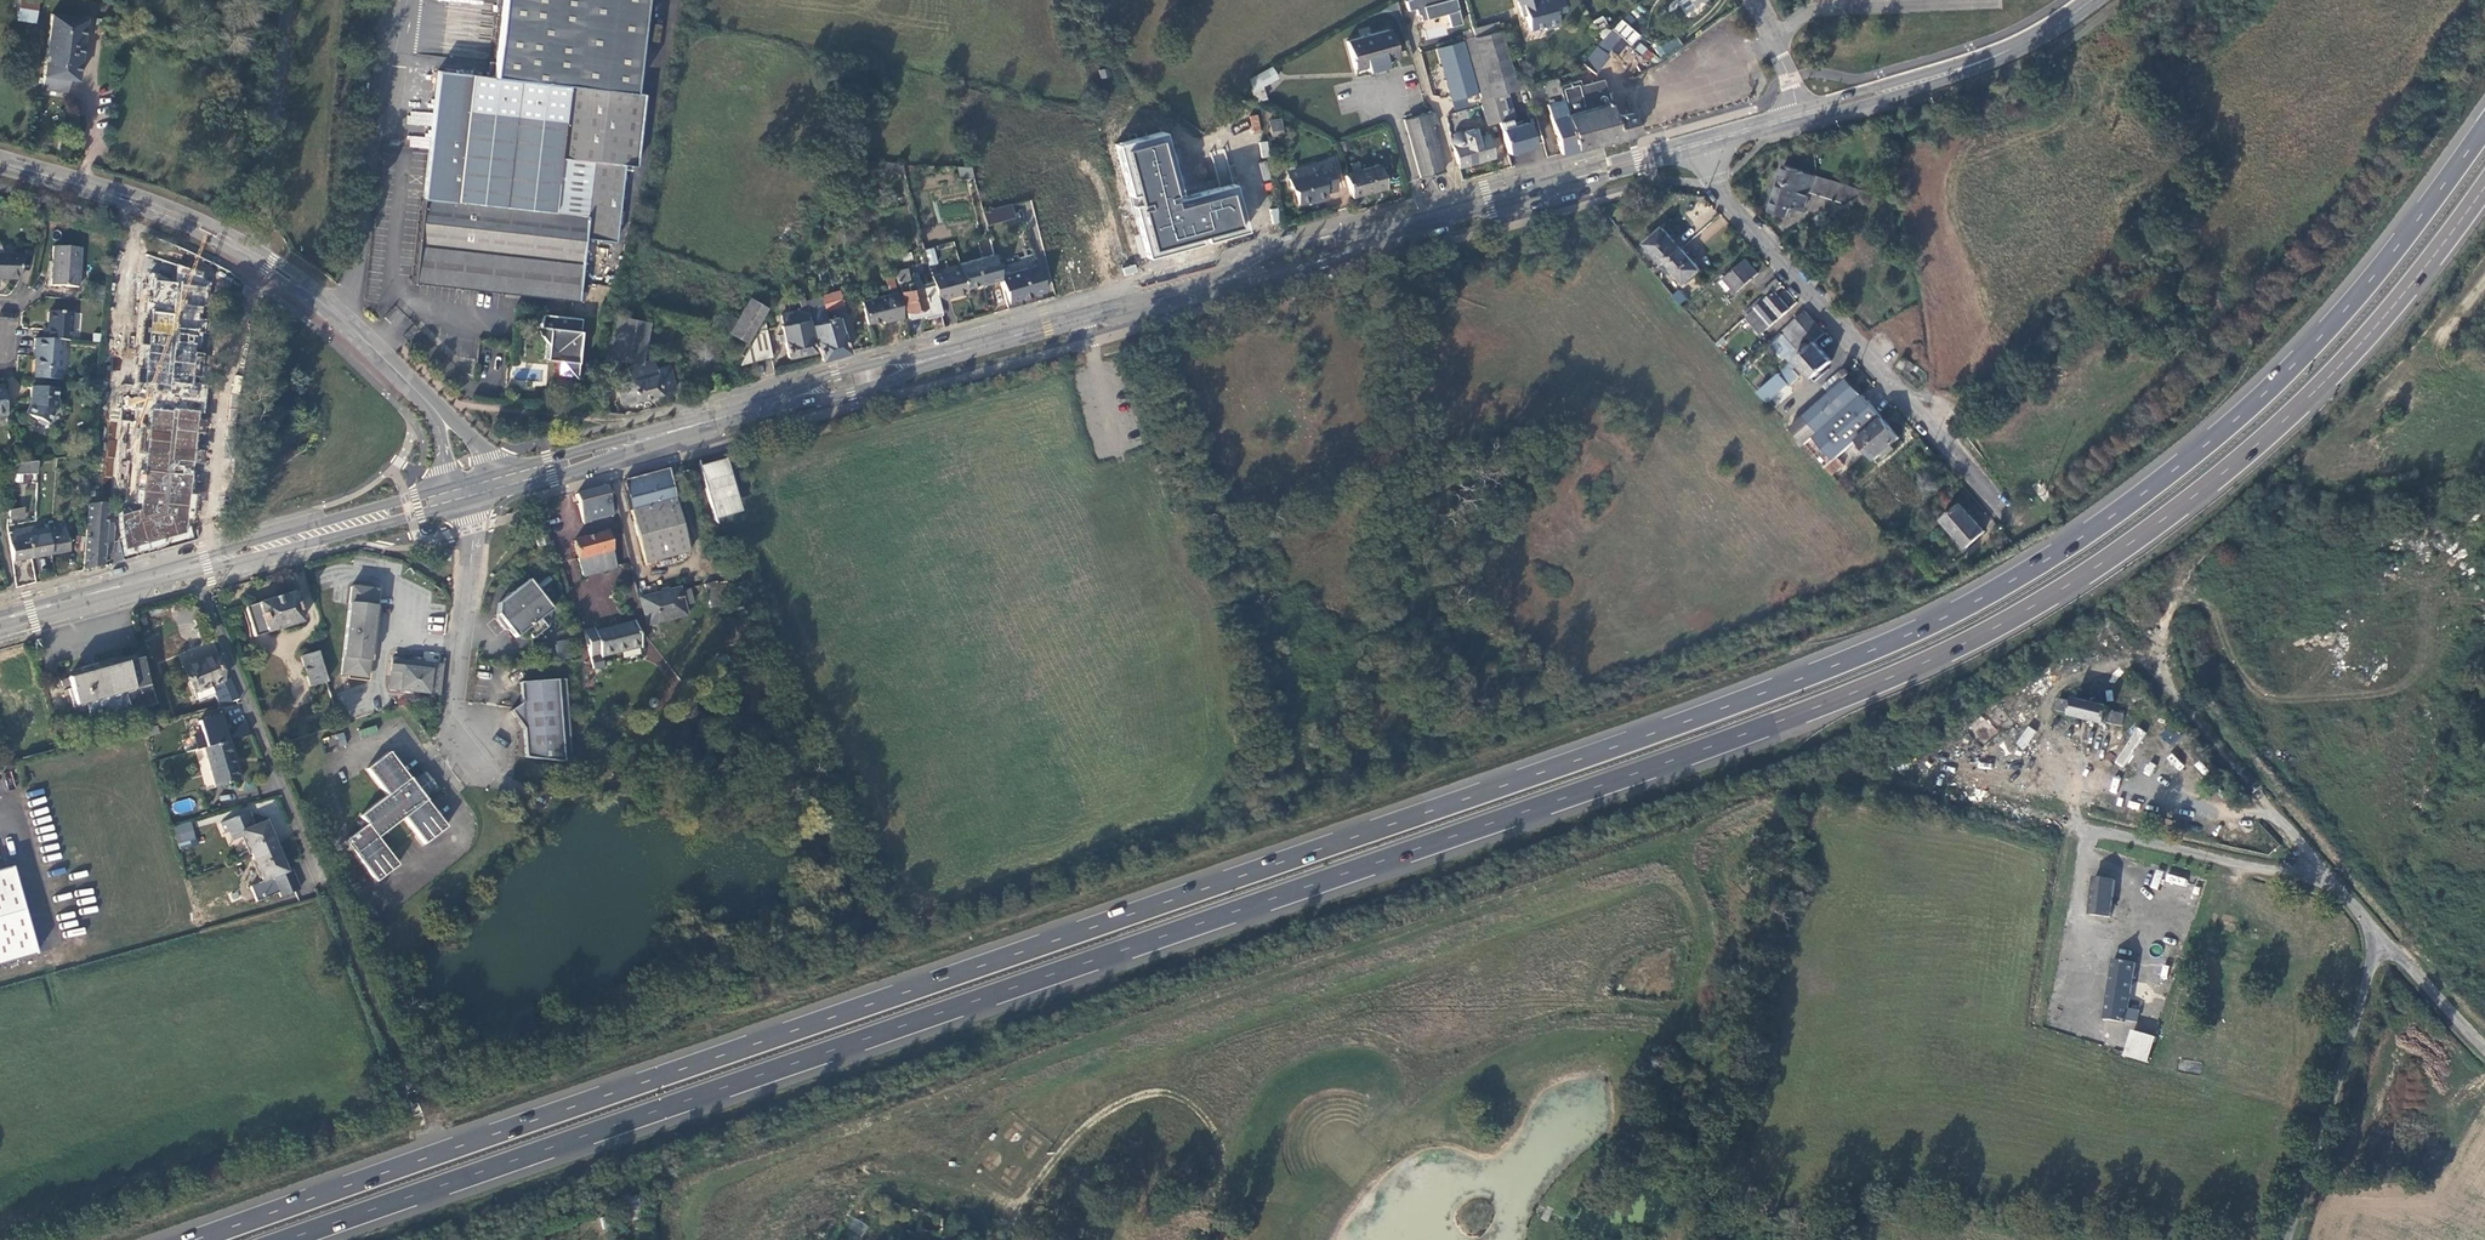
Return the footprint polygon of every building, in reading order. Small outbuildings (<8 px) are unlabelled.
[(17,19),(34,21),(37,1),(29,0),(20,0),(17,19)] [(492,76),(438,70),(429,151),(414,282),(522,294),(576,300),(583,237),(614,241),(622,165),(635,166),(642,93),(631,92),(642,0),(501,0),(492,76)] [(1408,12),(1416,10),(1425,40),(1448,34),(1447,30),(1465,25),(1457,0),(1404,0),(1408,12)] [(1521,16),(1525,15),(1529,30),(1543,26),(1544,30),(1558,26),(1555,13),(1563,11),(1560,0),(1517,0),(1521,16)] [(84,18),(51,14),(42,87),(66,91),(67,77),(78,79),(84,18)] [(1594,20),(1598,29),(1607,25),(1602,16),(1594,20)] [(94,32),(104,33),(106,20),(96,18),(94,32)] [(1638,34),(1620,18),(1612,28),(1621,36),(1630,44),(1638,34)] [(1497,22),(1473,28),(1475,36),(1500,30),(1497,22)] [(1606,53),(1621,36),(1612,28),(1582,63),(1595,72),(1608,55),(1606,53)] [(1475,36),(1463,40),(1481,99),(1492,96),(1507,91),(1517,88),(1500,29),(1500,30),(1475,36)] [(1388,30),(1346,41),(1354,68),(1395,57),(1388,30)] [(1655,49),(1660,57),(1682,45),(1677,36),(1655,49)] [(1436,48),(1439,59),(1465,52),(1462,40),(1436,48)] [(1634,49),(1649,63),(1656,56),(1641,42),(1634,49)] [(1465,52),(1439,59),(1451,100),(1477,93),(1465,52)] [(1262,85),(1278,77),(1272,67),(1250,78),(1257,101),(1266,99),(1262,85)] [(1561,92),(1559,85),(1557,78),(1527,86),(1531,101),(1561,92)] [(1577,149),(1637,133),(1631,113),(1612,117),(1610,111),(1615,109),(1609,92),(1605,92),(1602,80),(1580,85),(1578,80),(1559,85),(1561,92),(1563,100),(1577,149)] [(1508,152),(1534,145),(1527,123),(1512,126),(1510,118),(1514,116),(1507,91),(1492,96),(1499,121),(1508,152)] [(1492,96),(1481,99),(1479,99),(1486,124),(1499,121),(1492,96)] [(1561,154),(1577,149),(1563,100),(1547,105),(1561,154)] [(1428,113),(1404,119),(1410,143),(1434,137),(1432,126),(1436,125),(1435,118),(1429,120),(1428,113)] [(1249,116),(1253,133),(1262,131),(1258,114),(1249,116)] [(1270,119),(1272,135),(1285,134),(1283,118),(1270,119)] [(1452,145),(1458,163),(1469,160),(1471,163),(1494,158),(1487,134),(1476,137),(1474,129),(1462,132),(1460,131),(1458,130),(1456,131),(1454,133),(1453,135),(1456,143),(1452,145)] [(1232,183),(1182,196),(1164,130),(1114,143),(1128,196),(1135,194),(1138,203),(1132,205),(1145,254),(1151,253),(1244,228),(1232,183)] [(1420,178),(1444,171),(1434,137),(1410,143),(1420,178)] [(1346,140),(1337,143),(1340,151),(1349,148),(1346,140)] [(1261,158),(1270,157),(1268,141),(1259,142),(1261,158)] [(1328,160),(1316,163),(1319,170),(1288,178),(1291,188),(1295,190),(1299,204),(1314,200),(1315,201),(1327,198),(1325,192),(1337,189),(1328,160)] [(904,173),(902,163),(868,161),(868,168),(881,168),(881,172),(904,173)] [(1266,161),(1259,163),(1263,181),(1271,179),(1266,161)] [(1319,170),(1316,163),(1287,171),(1288,178),(1319,170)] [(1345,175),(1351,197),(1385,188),(1379,166),(1345,175)] [(959,167),(959,177),(973,176),(973,167),(959,167)] [(1847,205),(1866,194),(1787,168),(1774,210),(1791,215),(1794,207),(1806,211),(1813,193),(1847,205)] [(1011,205),(983,213),(986,226),(1014,218),(1011,205)] [(1269,209),(1272,225),(1280,223),(1277,207),(1269,209)] [(921,227),(926,246),(941,242),(936,224),(921,227)] [(1646,243),(1665,264),(1667,262),(1682,248),(1664,227),(1646,243)] [(80,248),(53,246),(51,285),(77,287),(80,248)] [(931,246),(923,248),(927,263),(935,261),(931,246)] [(1701,269),(1682,248),(1667,262),(1686,282),(1701,269)] [(987,281),(1000,278),(993,253),(959,262),(965,286),(986,280),(987,281)] [(117,514),(125,559),(198,538),(194,527),(213,280),(144,254),(132,382),(139,383),(127,509),(117,514)] [(20,280),(20,256),(0,255),(0,280),(20,280)] [(1758,272),(1746,259),(1725,278),(1737,291),(1758,272)] [(948,294),(966,289),(965,286),(959,262),(929,271),(932,283),(933,287),(937,304),(950,300),(948,294)] [(1037,267),(1000,278),(1003,288),(1004,287),(1008,300),(1044,289),(1041,280),(1040,280),(1037,267)] [(937,306),(937,304),(933,287),(920,290),(919,286),(916,277),(907,278),(906,275),(904,268),(893,271),(896,282),(897,282),(905,311),(914,308),(915,311),(919,310),(923,309),(923,310),(937,306)] [(894,286),(891,273),(883,275),(886,288),(894,286)] [(1775,292),(1784,285),(1778,279),(1763,292),(1768,298),(1775,292)] [(604,303),(607,287),(591,283),(588,300),(604,303)] [(1678,289),(1671,297),(1680,305),(1687,297),(1678,289)] [(823,306),(825,310),(843,305),(839,292),(821,297),(822,300),(823,306)] [(882,324),(902,318),(896,292),(861,301),(867,324),(882,321),(882,324)] [(1768,298),(1748,315),(1764,333),(1770,327),(1790,309),(1775,292),(1768,298)] [(732,314),(723,329),(724,330),(746,343),(768,308),(748,297),(736,317),(732,314)] [(827,319),(825,310),(823,306),(813,309),(812,303),(822,300),(821,297),(806,302),(814,334),(821,359),(848,352),(836,317),(827,319)] [(808,319),(809,319),(806,306),(799,309),(802,321),(782,326),(788,356),(814,352),(808,319)] [(925,317),(940,314),(937,306),(923,310),(925,317)] [(920,314),(919,310),(915,311),(914,308),(905,311),(907,317),(920,314)] [(1826,332),(1806,310),(1782,331),(1784,333),(1780,337),(1773,343),(1791,364),(1816,341),(1826,332)] [(63,341),(70,341),(72,313),(49,312),(47,328),(44,329),(43,339),(63,341)] [(582,319),(543,315),(541,334),(548,342),(547,358),(561,360),(559,374),(576,376),(582,319)] [(645,322),(611,316),(603,357),(637,363),(645,322)] [(764,321),(739,365),(771,357),(764,321)] [(1764,333),(1771,341),(1778,335),(1770,327),(1764,333)] [(1778,335),(1771,341),(1773,343),(1780,337),(1778,335)] [(43,339),(34,338),(33,349),(36,349),(34,370),(50,371),(60,371),(63,341),(43,339)] [(1832,360),(1816,341),(1791,364),(1790,364),(1793,368),(1800,362),(1813,376),(1832,360)] [(622,403),(675,389),(669,365),(656,368),(653,360),(626,367),(627,368),(619,370),(622,381),(616,382),(622,403)] [(1913,364),(1907,372),(1914,376),(1919,370),(1913,364)] [(1860,438),(1884,416),(1847,376),(1851,373),(1846,368),(1838,374),(1843,380),(1842,381),(1836,386),(1830,380),(1796,411),(1791,407),(1781,417),(1826,468),(1839,457),(1860,438)] [(34,378),(50,379),(50,371),(34,370),(34,378)] [(1781,372),(1759,392),(1762,396),(1767,401),(1789,382),(1781,372)] [(1836,386),(1842,381),(1837,375),(1830,380),(1836,386)] [(34,422),(38,423),(40,424),(42,424),(46,422),(51,412),(57,409),(58,401),(56,401),(56,389),(31,388),(29,399),(31,399),(25,413),(33,417),(34,422)] [(1901,436),(1884,416),(1860,438),(1877,457),(1882,453),(1885,456),(1895,448),(1892,444),(1901,436)] [(105,439),(104,476),(113,477),(114,439),(105,439)] [(1846,464),(1839,457),(1826,468),(1833,476),(1846,464)] [(37,461),(14,464),(13,474),(36,474),(37,461)] [(706,473),(699,475),(711,514),(734,507),(732,500),(730,500),(729,496),(731,495),(726,479),(723,479),(722,474),(725,474),(723,466),(705,470),(706,473)] [(668,469),(623,481),(645,562),(689,551),(668,469)] [(605,487),(576,495),(583,523),(589,522),(589,521),(613,514),(605,487)] [(1986,531),(1961,503),(1943,519),(1953,531),(1950,534),(1956,541),(1960,538),(1968,547),(1986,531)] [(84,570),(104,565),(107,519),(108,504),(100,505),(89,505),(84,570)] [(11,522),(28,518),(25,506),(9,510),(11,522)] [(48,537),(51,555),(69,551),(65,526),(64,525),(62,522),(45,525),(46,526),(46,529),(48,537)] [(37,539),(48,537),(46,529),(39,531),(38,527),(36,528),(35,528),(37,539)] [(25,544),(29,543),(28,540),(37,539),(35,528),(23,530),(25,544)] [(12,562),(32,559),(29,543),(25,544),(23,530),(8,533),(12,562)] [(578,559),(581,559),(611,550),(606,532),(572,541),(578,559)] [(534,537),(537,548),(548,544),(545,533),(534,537)] [(32,559),(51,555),(48,537),(37,539),(28,540),(29,543),(32,559)] [(611,550),(581,559),(584,568),(614,560),(611,550)] [(1926,570),(1933,564),(1922,552),(1916,558),(1926,570)] [(1941,574),(1933,564),(1926,570),(1925,571),(1934,581),(1941,574)] [(528,579),(497,602),(496,614),(514,638),(524,630),(531,639),(546,627),(539,619),(551,609),(528,579)] [(349,604),(375,607),(377,590),(352,586),(349,604)] [(680,589),(641,598),(648,625),(686,615),(684,605),(693,603),(690,589),(680,591),(680,589)] [(291,593),(273,598),(282,628),(286,627),(299,623),(294,604),(301,601),(299,593),(291,594),(291,593)] [(282,628),(273,598),(244,607),(254,637),(269,632),(282,628)] [(348,610),(374,614),(375,607),(349,604),(348,610)] [(346,628),(371,631),(374,614),(348,610),(346,628)] [(427,631),(444,633),(445,618),(428,616),(427,631)] [(600,657),(640,648),(634,622),(594,632),(593,629),(583,631),(590,655),(599,653),(600,657)] [(301,627),(299,623),(286,627),(287,631),(301,627)] [(345,634),(370,638),(371,631),(346,628),(345,634)] [(342,653),(368,657),(370,638),(345,634),(342,653)] [(554,642),(557,654),(569,651),(567,639),(554,642)] [(300,657),(309,687),(326,683),(317,652),(300,657)] [(341,658),(367,661),(368,657),(342,653),(341,658)] [(211,658),(183,669),(193,694),(210,687),(218,706),(237,700),(229,680),(222,683),(215,665),(222,662),(219,655),(213,658),(211,658)] [(364,678),(367,661),(341,658),(339,675),(364,678)] [(141,659),(66,679),(77,715),(89,712),(91,717),(129,708),(130,711),(154,705),(147,682),(141,659)] [(438,696),(441,665),(422,662),(412,661),(398,659),(397,666),(393,666),(390,689),(438,696)] [(523,729),(526,758),(571,763),(565,679),(520,683),(521,703),(510,711),(523,729)] [(2075,703),(2060,699),(2057,712),(2072,715),(2071,716),(2107,725),(2108,723),(2122,727),(2125,714),(2111,711),(2112,708),(2076,700),(2075,703)] [(186,753),(206,747),(229,740),(232,739),(224,713),(179,725),(186,753)] [(2027,725),(2016,744),(2025,750),(2036,730),(2027,725)] [(2114,763),(2124,768),(2146,732),(2136,726),(2114,763)] [(2172,745),(2180,734),(2168,726),(2160,737),(2172,745)] [(330,747),(347,743),(344,732),(327,736),(330,747)] [(229,740),(206,747),(220,786),(242,779),(229,740)] [(448,827),(427,800),(409,777),(389,750),(367,767),(387,794),(361,815),(367,823),(345,840),(377,882),(399,864),(379,836),(405,816),(426,844),(448,827)] [(2148,762),(2143,773),(2150,776),(2155,765),(2148,762)] [(409,777),(427,800),(440,790),(423,767),(409,777)] [(192,799),(173,800),(174,812),(192,812),(192,799)] [(242,833),(250,855),(275,844),(265,822),(257,824),(251,810),(239,815),(239,813),(219,821),(223,832),(229,831),(231,837),(242,833)] [(171,825),(175,842),(193,837),(188,821),(171,825)] [(285,869),(275,844),(250,855),(260,880),(248,885),(255,900),(277,891),(279,896),(298,888),(289,867),(285,869)] [(36,956),(11,868),(0,871),(0,966),(36,956)] [(2166,875),(2165,883),(2185,885),(2186,877),(2166,875)] [(2117,886),(2096,882),(2090,917),(2111,921),(2117,886)] [(2124,1026),(2132,980),(2110,976),(2103,1022),(2124,1026)] [(2128,1029),(2122,1056),(2147,1062),(2154,1035),(2128,1029)] [(2178,1070),(2201,1074),(2202,1063),(2180,1060),(2178,1070)] [(853,1217),(847,1228),(862,1236),(868,1226),(853,1217)]
